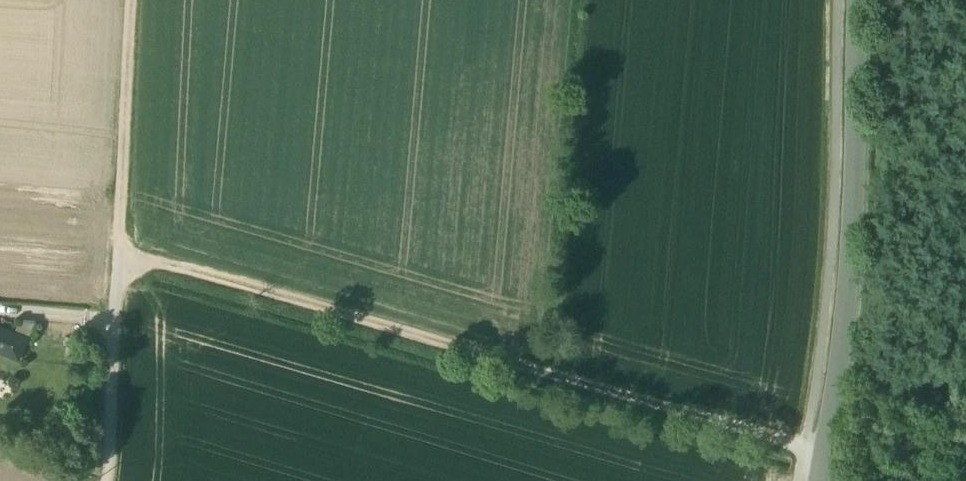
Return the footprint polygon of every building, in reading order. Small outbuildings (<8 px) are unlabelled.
[(18,360),(27,339),(0,328),(0,352),(18,360)]
